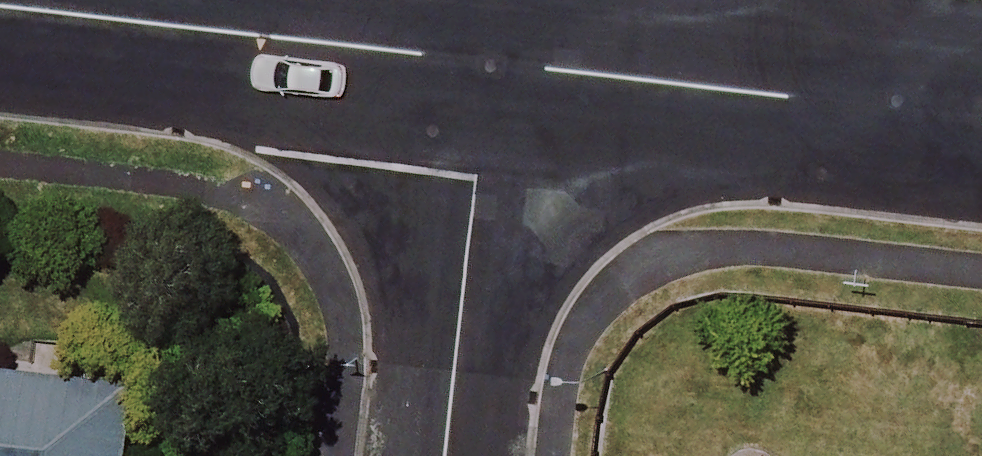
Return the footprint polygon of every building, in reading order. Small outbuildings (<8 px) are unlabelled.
[(135,387),(0,373),(0,455),(127,455),(135,387)]
